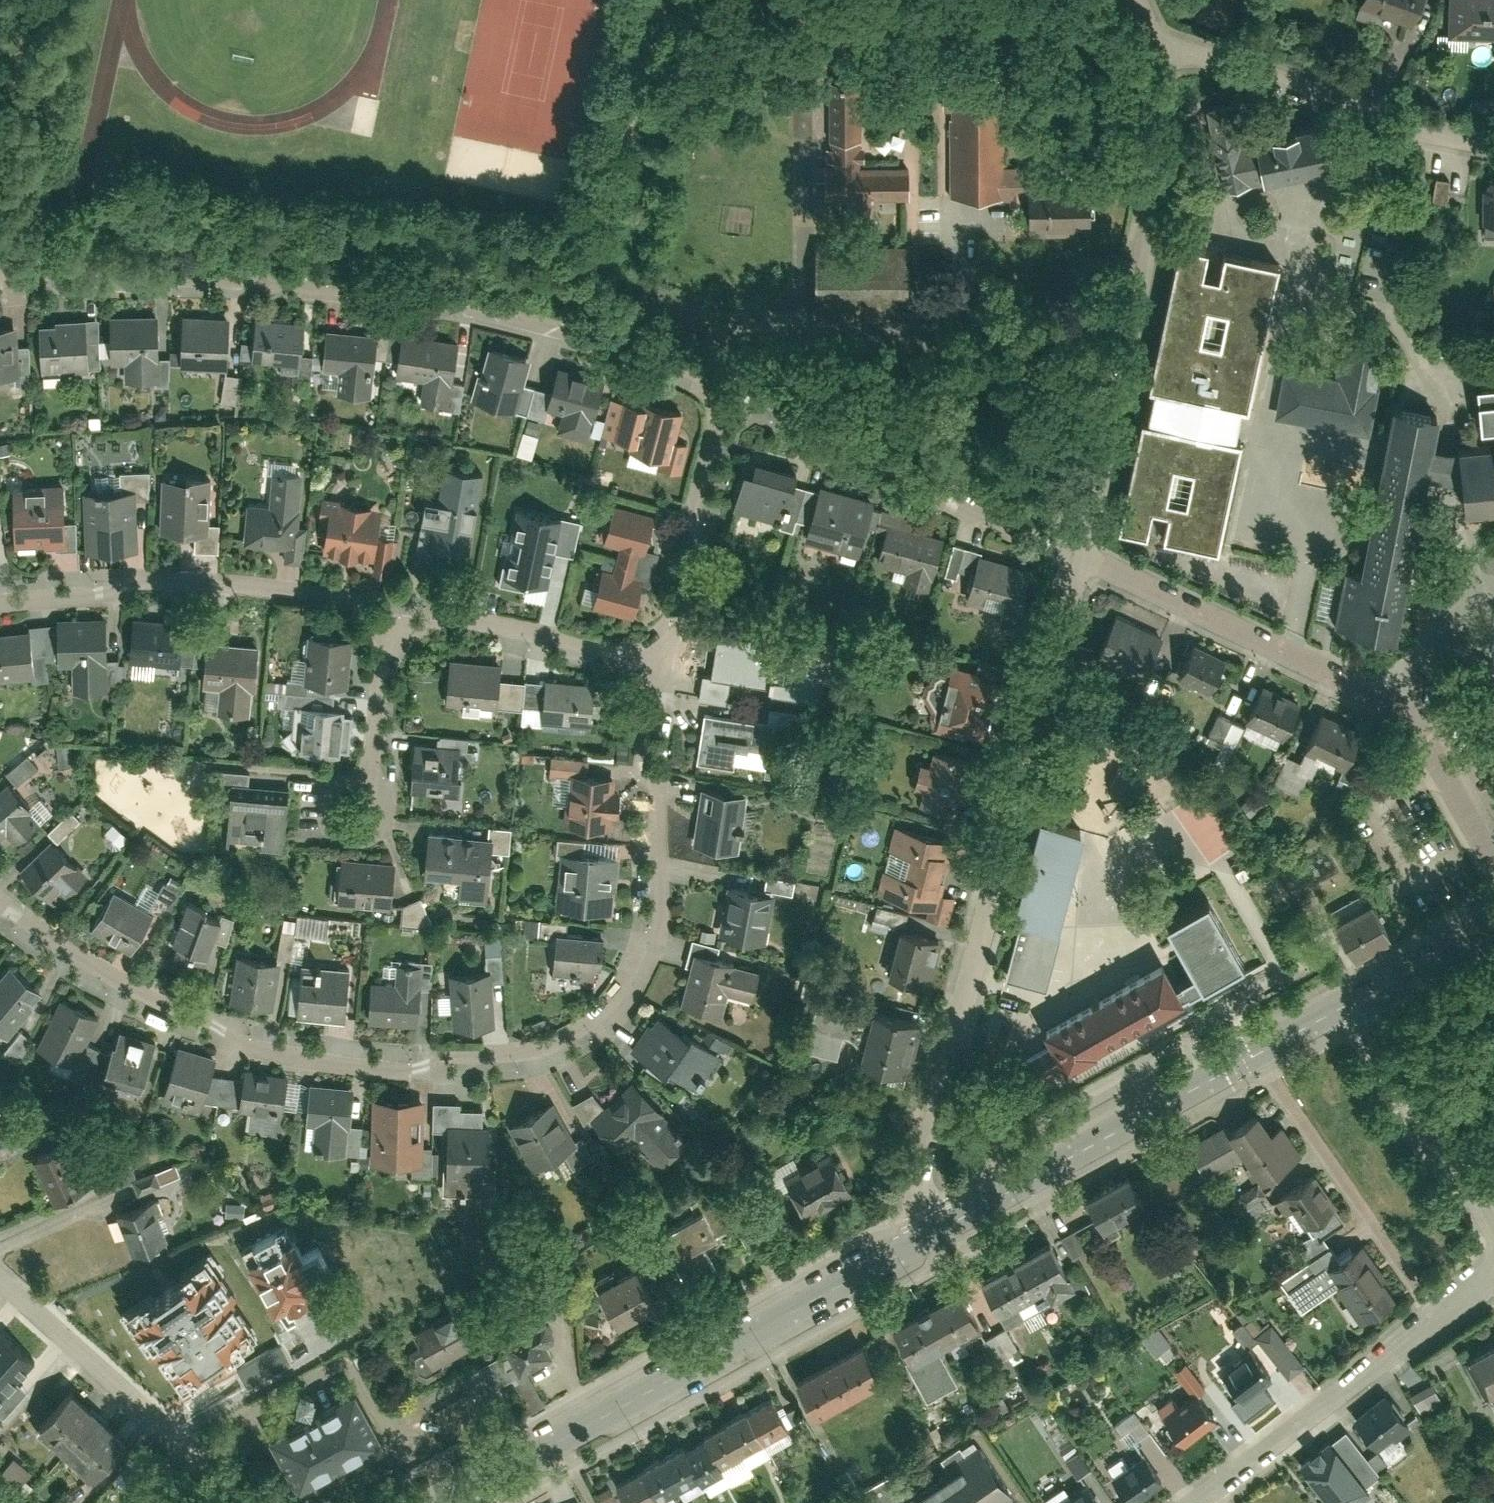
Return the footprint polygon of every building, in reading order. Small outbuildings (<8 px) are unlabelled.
[(1415,21),(1421,0),(1361,0),(1360,4),(1415,21)] [(1449,33),(1493,33),(1493,0),(1449,0),(1449,33)] [(1074,225),(1091,225),(1091,180),(1049,181),(1049,163),(1002,164),(1001,71),(950,72),(951,89),(943,89),(944,108),(949,108),(950,195),(1012,194),(1012,202),(1030,202),(1031,234),(1074,233),(1074,225)] [(910,196),(910,192),(910,163),(861,163),(861,77),(829,77),(829,195),(910,196)] [(1329,120),(1246,140),(1239,112),(1203,121),(1219,190),(1339,162),(1329,120)] [(1447,202),(1449,179),(1434,177),(1431,201),(1447,202)] [(1486,185),(1484,216),(1493,217),(1493,186),(1486,185)] [(816,277),(909,275),(909,240),(816,241),(816,277)] [(1141,419),(1117,531),(1141,536),(1146,512),(1162,515),(1156,539),(1214,551),(1237,442),(1231,441),(1239,408),(1246,409),(1278,264),(1223,253),(1217,278),(1202,275),(1207,250),(1180,244),(1149,390),(1153,391),(1147,420),(1141,419)] [(158,311),(111,311),(112,358),(126,358),(127,378),(155,377),(156,385),(170,384),(169,355),(159,355),(158,311)] [(183,313),(181,365),(227,367),(229,315),(183,313)] [(251,358),(299,363),(303,320),(256,315),(251,358)] [(40,322),(42,369),(101,367),(99,316),(55,318),(55,321),(40,322)] [(19,374),(17,324),(0,325),(0,375),(19,374)] [(326,328),(323,367),(339,369),(338,391),(374,394),(378,332),(326,328)] [(458,338),(403,330),(397,374),(425,377),(421,403),(459,408),(463,382),(452,380),(458,338)] [(1341,380),(1292,369),(1282,414),(1369,433),(1387,353),(1349,344),(1341,380)] [(478,373),(473,399),(527,410),(533,384),(524,381),(529,356),(488,347),(483,374),(478,373)] [(533,384),(527,410),(546,415),(549,406),(561,409),(556,426),(590,434),(605,375),(557,363),(551,388),(533,384)] [(235,401),(241,375),(223,371),(218,398),(235,401)] [(1397,635),(1430,468),(1457,475),(1459,502),(1493,498),(1493,384),(1473,386),(1477,427),(1489,426),(1491,446),(1461,449),(1434,442),(1440,412),(1394,403),(1363,563),(1345,560),(1331,623),(1397,635)] [(674,441),(681,412),(643,402),(631,449),(660,456),(657,466),(681,471),(688,444),(674,441)] [(533,456),(539,420),(522,417),(516,453),(533,456)] [(733,506),(783,520),(797,468),(748,455),(733,506)] [(475,546),(484,469),(442,464),(438,498),(426,496),(424,516),(435,518),(433,541),(475,546)] [(269,502),(247,500),(244,543),(285,546),(284,558),(303,559),(306,523),(297,523),(301,469),(272,467),(269,502)] [(84,487),(86,548),(138,547),(137,498),(149,498),(148,469),(120,470),(120,486),(84,487)] [(162,475),(161,529),(194,530),(194,548),(219,549),(220,521),(209,521),(210,476),(162,475)] [(14,482),(17,544),(67,542),(64,480),(14,482)] [(861,552),(875,497),(820,484),(806,538),(861,552)] [(331,499),(325,549),(373,555),(371,572),(392,575),(397,535),(378,532),(381,505),(331,499)] [(655,510),(614,501),(604,542),(620,545),(615,570),(602,567),(593,606),(634,616),(643,577),(635,575),(640,551),(646,553),(655,510)] [(581,523),(519,510),(502,589),(523,593),(524,586),(554,593),(561,558),(573,561),(581,523)] [(934,576),(945,534),(889,520),(878,559),(907,567),(904,580),(929,586),(932,575),(934,576)] [(1023,614),(1035,566),(1033,565),(979,552),(967,600),(1023,614)] [(1161,631),(1116,612),(1103,643),(1147,663),(1161,631)] [(185,624),(138,617),(132,661),(179,667),(185,624)] [(114,697),(114,621),(55,621),(55,664),(77,664),(77,697),(114,697)] [(700,696),(726,701),(729,679),(767,685),(774,640),(717,631),(710,675),(703,674),(700,696)] [(0,635),(0,679),(34,675),(29,632),(0,635)] [(302,682),(348,685),(351,637),(305,634),(302,682)] [(262,644),(201,638),(196,680),(222,682),(219,711),(255,715),(262,644)] [(1210,687),(1226,655),(1193,639),(1178,671),(1210,687)] [(500,700),(502,667),(449,664),(446,696),(500,700)] [(951,665),(936,729),(986,740),(1001,677),(951,665)] [(1151,697),(1159,675),(1148,670),(1140,692),(1151,697)] [(1281,736),(1299,699),(1266,682),(1247,719),(1281,736)] [(594,725),(596,688),(549,685),(547,722),(594,725)] [(765,720),(705,711),(697,760),(733,765),(734,757),(765,761),(763,773),(786,776),(796,711),(767,707),(765,720)] [(302,708),(299,749),(338,752),(341,711),(302,708)] [(1363,727),(1323,710),(1309,744),(1339,756),(1336,763),(1344,766),(1341,774),(1354,780),(1364,755),(1354,750),(1363,727)] [(1205,734),(1227,744),(1237,722),(1214,712),(1205,734)] [(972,756),(935,748),(932,762),(920,759),(914,786),(924,788),(921,801),(959,810),(972,756)] [(464,792),(466,753),(414,750),(412,788),(464,792)] [(565,774),(565,754),(546,754),(546,774),(565,774)] [(18,756),(2,773),(14,784),(30,767),(18,756)] [(574,771),(570,817),(615,822),(620,775),(574,771)] [(0,792),(0,836),(3,833),(19,850),(45,826),(7,786),(0,792)] [(289,845),(294,793),(232,787),(227,838),(289,845)] [(740,794),(703,788),(693,848),(731,854),(740,794)] [(54,840),(77,819),(67,809),(45,830),(54,840)] [(1044,814),(1016,913),(1023,915),(1005,976),(1045,987),(1061,932),(1051,929),(1053,923),(1057,924),(1085,826),(1044,814)] [(955,839),(896,824),(878,892),(929,905),(926,918),(948,924),(956,894),(942,890),(955,839)] [(490,900),(494,840),(427,836),(425,871),(463,873),(462,899),(490,900)] [(51,840),(18,872),(41,896),(53,885),(65,898),(87,876),(51,840)] [(619,912),(624,858),(563,851),(557,906),(619,912)] [(395,900),(396,864),(340,861),(338,898),(395,900)] [(768,891),(726,884),(718,930),(760,938),(768,891)] [(136,953),(157,916),(112,891),(91,929),(136,953)] [(405,931),(430,921),(420,894),(395,904),(405,931)] [(1167,958),(1045,1024),(1068,1066),(1104,1047),(1101,1042),(1185,996),(1183,992),(1246,958),(1212,895),(1170,917),(1198,968),(1178,979),(1167,958)] [(1391,934),(1371,898),(1333,918),(1354,955),(1391,934)] [(206,963),(219,923),(208,920),(211,908),(185,900),(169,951),(206,963)] [(328,921),(282,913),(275,954),(288,956),(292,932),(325,938),(328,921)] [(930,982),(942,938),(899,926),(887,970),(930,982)] [(499,954),(499,936),(483,936),(483,955),(499,954)] [(605,965),(607,942),(554,939),(552,964),(571,965),(570,981),(599,983),(600,965),(605,965)] [(693,952),(679,1002),(719,1011),(723,992),(753,999),(760,967),(693,952)] [(270,960),(238,954),(227,1004),(259,1011),(270,960)] [(11,966),(0,981),(0,1028),(8,1034),(42,990),(11,966)] [(434,1021),(435,966),(394,966),(393,988),(370,988),(369,1020),(434,1021)] [(489,1028),(485,970),(450,972),(453,1030),(489,1028)] [(348,1017),(348,978),(296,978),(295,1017),(348,1017)] [(851,1038),(858,1008),(813,998),(802,1050),(835,1057),(840,1035),(851,1038)] [(100,1016),(63,1002),(44,1052),(80,1066),(100,1016)] [(858,1061),(910,1075),(924,1022),(871,1009),(858,1061)] [(662,1013),(635,1049),(680,1082),(706,1046),(662,1013)] [(16,1028),(1,1051),(13,1059),(29,1037),(16,1028)] [(710,1032),(705,1042),(721,1052),(727,1041),(710,1032)] [(157,1044),(121,1034),(107,1082),(143,1092),(157,1044)] [(200,1098),(210,1059),(172,1049),(162,1088),(200,1098)] [(212,1072),(205,1093),(229,1100),(235,1079),(212,1072)] [(282,1114),(287,1081),(240,1073),(235,1107),(282,1114)] [(638,1078),(587,1125),(611,1149),(628,1133),(658,1165),(691,1135),(638,1078)] [(351,1087),(306,1085),(305,1124),(316,1125),(315,1156),(339,1157),(340,1128),(349,1128),(351,1087)] [(419,1098),(370,1097),(369,1162),(418,1163),(419,1098)] [(511,1121),(534,1169),(569,1153),(545,1105),(511,1121)] [(1280,1163),(1249,1123),(1226,1141),(1257,1180),(1280,1163)] [(495,1192),(494,1130),(443,1132),(444,1193),(495,1192)] [(28,1147),(22,1133),(0,1142),(0,1159),(28,1147)] [(71,1138),(34,1154),(53,1198),(90,1183),(71,1138)] [(854,1191),(831,1149),(786,1174),(809,1216),(854,1191)] [(1209,1177),(1194,1152),(1162,1170),(1177,1196),(1209,1177)] [(135,1190),(177,1175),(173,1163),(130,1178),(135,1190)] [(1142,1206),(1126,1179),(1082,1203),(1097,1231),(1142,1206)] [(742,1218),(724,1182),(653,1218),(671,1254),(742,1218)] [(1323,1212),(1301,1182),(1282,1196),(1305,1225),(1323,1212)] [(1255,1188),(1240,1198),(1251,1214),(1266,1204),(1255,1188)] [(155,1198),(117,1213),(132,1252),(170,1238),(155,1198)] [(1052,1226),(1011,1248),(1031,1285),(1072,1262),(1052,1226)] [(318,1282),(297,1237),(285,1243),(279,1230),(255,1241),(260,1253),(251,1257),(272,1303),(318,1282)] [(1011,1248),(970,1271),(990,1308),(1031,1285),(1011,1248)] [(1387,1303),(1352,1251),(1325,1269),(1359,1321),(1387,1303)] [(151,1296),(124,1314),(169,1381),(193,1365),(199,1373),(220,1360),(215,1353),(255,1326),(209,1257),(180,1277),(185,1284),(156,1304),(151,1296)] [(657,1306),(637,1266),(596,1286),(617,1326),(657,1306)] [(955,1296),(921,1314),(936,1342),(970,1324),(955,1296)] [(473,1342),(455,1307),(412,1326),(423,1345),(406,1354),(415,1374),(428,1379),(446,1370),(451,1355),(473,1342)] [(554,1350),(548,1338),(556,1333),(543,1309),(502,1331),(522,1367),(554,1350)] [(921,1314),(888,1332),(903,1360),(936,1342),(921,1314)] [(1243,1321),(1282,1378),(1300,1365),(1269,1321),(1259,1328),(1250,1316),(1243,1321)] [(1229,1328),(1241,1345),(1251,1338),(1239,1321),(1229,1328)] [(4,1331),(0,1336),(0,1406),(39,1362),(4,1331)] [(232,1365),(242,1386),(290,1363),(280,1342),(232,1365)] [(1468,1358),(1485,1394),(1493,1390),(1493,1345),(1468,1358)] [(853,1349),(789,1381),(807,1417),(871,1384),(853,1349)] [(1246,1352),(1219,1373),(1236,1396),(1263,1375),(1246,1352)] [(1183,1359),(1171,1366),(1189,1395),(1201,1388),(1183,1359)] [(1409,1394),(1420,1410),(1434,1400),(1424,1384),(1409,1394)] [(100,1412),(72,1387),(38,1424),(65,1449),(100,1412)] [(385,1439),(357,1387),(270,1433),(298,1485),(385,1439)] [(785,1428),(767,1397),(745,1410),(763,1441),(785,1428)] [(1210,1421),(1193,1397),(1159,1421),(1176,1445),(1210,1421)] [(1405,1423),(1388,1397),(1353,1420),(1371,1446),(1405,1423)] [(1133,1408),(1110,1422),(1123,1444),(1147,1430),(1133,1408)] [(763,1441),(745,1410),(723,1422),(741,1454),(763,1441)] [(127,1437),(100,1412),(65,1449),(92,1474),(127,1437)] [(741,1454),(723,1422),(701,1435),(719,1466),(741,1454)] [(719,1466),(701,1435),(679,1448),(697,1479),(719,1466)] [(1342,1461),(1327,1442),(1296,1465),(1311,1485),(1342,1461)] [(1072,1475),(1086,1468),(1075,1447),(1062,1454),(1072,1475)] [(697,1479),(679,1448),(656,1461),(674,1492),(697,1479)] [(1374,1469),(1384,1462),(1376,1449),(1365,1456),(1374,1469)] [(902,1502),(1005,1502),(1013,1498),(982,1451),(902,1502)] [(0,1467),(0,1482),(11,1491),(29,1470),(10,1455),(0,1467)] [(1157,1481),(1142,1457),(1108,1479),(1123,1502),(1157,1481)] [(656,1461),(634,1473),(651,1502),(655,1502),(674,1492),(656,1461)] [(634,1473),(612,1486),(622,1502),(651,1502),(634,1473)] [(1088,1491),(1066,1502),(1095,1502),(1088,1491)]
